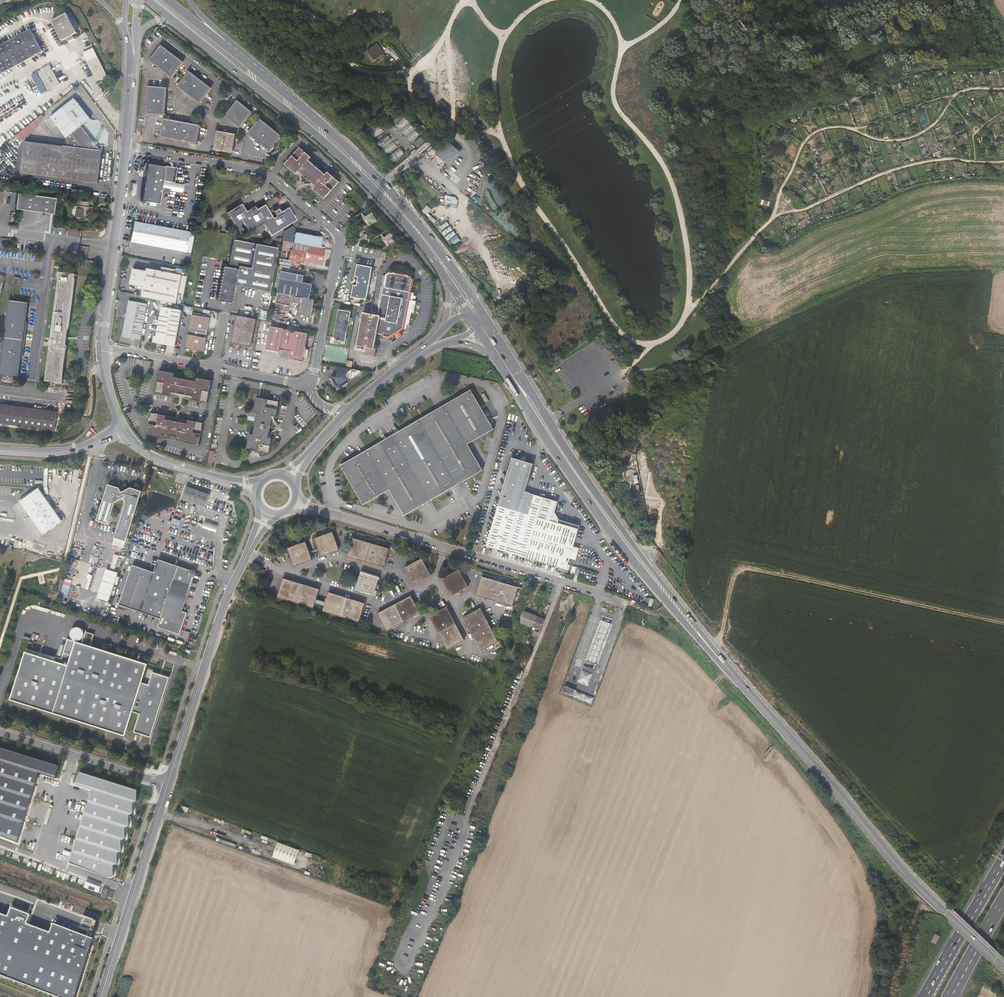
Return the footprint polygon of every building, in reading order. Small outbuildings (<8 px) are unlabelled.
[(77,33),(66,13),(51,21),(62,41),(66,39),(68,42),(71,40),(74,38),(72,35),(77,33)] [(30,29),(0,45),(0,75),(42,52),(30,29)] [(373,54),(371,55),(376,61),(377,59),(379,62),(386,56),(378,48),(379,47),(376,44),(369,50),(373,54)] [(160,45),(148,61),(170,77),(182,62),(160,45)] [(97,82),(107,76),(93,48),(83,53),(84,56),(97,82)] [(50,65),(42,70),(46,78),(42,80),(48,90),(57,86),(60,84),(50,65)] [(58,87),(57,86),(48,90),(42,80),(46,78),(42,70),(26,78),(30,85),(40,80),(47,93),(58,87)] [(198,103),(210,88),(188,71),(178,84),(176,82),(174,85),(176,86),(176,87),(198,103)] [(158,117),(161,117),(162,116),(163,116),(166,88),(147,86),(144,114),(148,114),(158,115),(158,117)] [(87,122),(90,119),(73,99),(49,118),(65,138),(66,138),(65,146),(102,151),(103,145),(98,145),(85,128),(85,125),(87,125),(87,122)] [(224,115),(239,127),(251,112),(236,100),(224,115)] [(442,101),(438,105),(442,109),(446,105),(442,101)] [(409,142),(419,136),(406,116),(397,122),(409,142)] [(246,132),(269,150),(281,136),(259,118),(249,131),(247,130),(246,132)] [(159,138),(196,144),(199,125),(162,119),(159,138)] [(394,127),(389,121),(384,125),(389,131),(394,127)] [(373,130),(376,134),(383,130),(381,126),(373,130)] [(213,149),(231,152),(235,134),(216,131),(213,149)] [(417,148),(424,142),(421,138),(414,144),(417,148)] [(49,144),(24,141),(20,174),(98,184),(102,151),(65,146),(49,144)] [(458,153),(446,142),(434,155),(447,166),(455,157),(458,153)] [(324,199),(339,183),(328,172),(325,175),(308,160),(311,158),(299,147),(284,164),(296,174),(297,173),(299,175),(301,174),(312,184),(311,186),(313,188),(313,189),(324,199)] [(390,163),(402,153),(398,149),(387,159),(390,163)] [(141,202),(159,205),(162,182),(174,184),(176,170),(163,167),(146,164),(141,202)] [(408,172),(436,197),(439,193),(427,183),(410,169),(408,172)] [(14,211),(52,215),(54,199),(16,195),(14,211)] [(455,197),(447,196),(445,206),(456,207),(457,202),(455,197)] [(88,203),(77,201),(75,220),(87,221),(89,207),(88,207),(88,205),(88,203)] [(263,224),(272,218),(264,205),(256,210),(248,215),(246,212),(241,204),(226,213),(233,224),(241,220),(249,232),(263,224)] [(427,205),(423,211),(427,214),(432,209),(427,205)] [(254,207),(246,212),(248,215),(256,210),(254,207)] [(272,218),(263,224),(271,236),(296,221),(288,208),(280,213),(275,216),(276,217),(273,219),(272,218)] [(130,242),(185,252),(188,239),(190,240),(192,233),(176,230),(133,222),(130,242)] [(449,226),(446,222),(440,227),(442,230),(449,226)] [(442,233),(444,237),(453,231),(450,227),(442,233)] [(285,233),(283,242),(306,246),(321,249),(322,240),(295,235),(296,232),(293,228),(285,233)] [(445,238),(448,241),(456,236),(454,232),(445,238)] [(223,302),(226,303),(232,304),(235,286),(269,292),(278,249),(235,240),(230,266),(233,267),(233,269),(224,268),(218,301),(223,302)] [(325,250),(321,249),(306,246),(305,254),(289,251),(287,262),(280,260),(278,267),(289,269),(290,262),(303,264),(303,262),(322,266),(325,250)] [(92,262),(100,274),(100,268),(96,262),(92,262)] [(358,278),(358,281),(357,284),(357,286),(353,285),(351,298),(355,299),(355,301),(361,302),(361,300),(366,302),(373,269),(357,265),(355,277),(358,278)] [(147,298),(148,298),(170,302),(176,304),(177,299),(182,275),(174,274),(160,271),(147,268),(147,271),(132,267),(129,284),(143,286),(141,297),(147,298)] [(60,273),(46,382),(63,384),(63,382),(62,382),(76,275),(60,273)] [(379,316),(376,335),(381,336),(381,337),(382,339),(388,340),(404,331),(408,313),(410,302),(411,302),(413,295),(411,295),(414,282),(413,281),(411,279),(407,278),(404,275),(398,274),(394,275),(391,274),(386,277),(381,300),(378,315),(379,316)] [(187,276),(182,275),(177,299),(182,300),(187,276)] [(278,294),(310,300),(311,295),(312,295),(314,294),(314,292),(313,291),(312,291),(313,285),(303,284),(304,279),(282,275),(278,294)] [(315,301),(310,300),(278,294),(276,305),(292,308),(292,303),(302,305),(300,316),(302,316),(304,315),(310,317),(312,316),(315,301)] [(29,304),(10,301),(0,374),(0,376),(19,379),(29,304)] [(143,322),(146,304),(128,301),(122,337),(140,340),(143,322)] [(180,319),(181,311),(162,307),(156,337),(153,337),(152,343),(175,347),(180,319)] [(347,330),(348,325),(350,313),(348,312),(345,312),(346,310),(343,309),(343,311),(338,310),(338,313),(337,316),(333,337),(335,341),(336,341),(336,345),(339,345),(339,342),(344,343),(347,330)] [(378,315),(376,315),(373,314),(374,313),(370,312),(370,316),(362,314),(360,320),(355,347),(364,349),(363,355),(367,356),(372,357),(373,351),(372,350),(373,350),(376,335),(379,316),(378,315)] [(185,349),(192,350),(197,351),(204,352),(210,318),(191,315),(185,349)] [(256,320),(237,316),(232,344),(250,348),(256,320)] [(281,358),(295,361),(300,333),(271,328),(266,350),(279,353),(278,355),(281,358)] [(308,335),(300,333),(295,361),(303,363),(308,335)] [(352,370),(343,368),(336,367),(335,373),(336,375),(330,380),(330,381),(329,382),(332,385),(331,386),(334,389),(334,388),(337,391),(338,390),(339,391),(343,388),(346,387),(345,386),(349,382),(350,382),(351,382),(351,379),(350,379),(351,377),(352,377),(352,374),(351,374),(352,370)] [(183,400),(208,405),(213,382),(197,378),(196,382),(175,378),(176,374),(161,371),(156,394),(180,399),(180,403),(183,403),(183,400)] [(458,487),(462,484),(482,473),(467,447),(493,431),(470,392),(440,409),(408,428),(340,468),(362,507),(388,493),(403,518),(415,511),(454,489),(458,487)] [(247,451),(269,456),(273,440),(271,440),(271,437),(269,436),(272,422),(275,421),(275,419),(277,419),(280,403),(258,399),(255,414),(258,415),(254,436),(250,436),(247,451)] [(58,414),(58,413),(45,411),(4,406),(0,406),(0,425),(56,432),(58,414)] [(184,444),(199,447),(204,424),(179,419),(180,416),(177,415),(176,419),(152,413),(147,436),(162,439),(163,435),(185,440),(184,444)] [(512,458),(487,546),(561,568),(567,569),(579,525),(559,519),(555,512),(558,501),(525,492),(533,464),(512,458)] [(182,500),(206,507),(210,494),(186,485),(182,500)] [(125,502),(116,538),(127,541),(140,491),(129,488),(120,493),(117,489),(106,486),(97,520),(107,523),(113,504),(123,499),(125,502)] [(65,523),(40,488),(21,501),(47,537),(65,523)] [(198,526),(217,531),(219,525),(200,519),(198,526)] [(315,535),(322,554),(340,547),(333,529),(315,535)] [(383,565),(389,546),(354,535),(348,554),(383,565)] [(306,539),(288,545),(295,563),(312,557),(306,539)] [(753,553),(755,544),(746,542),(744,542),(743,552),(753,553)] [(779,547),(764,545),(762,556),(777,558),(779,547)] [(118,573),(123,558),(115,555),(112,563),(112,562),(110,570),(118,573)] [(133,564),(120,603),(173,621),(170,631),(184,636),(192,613),(186,611),(201,568),(162,555),(156,571),(133,564)] [(413,582),(430,573),(421,556),(404,565),(413,582)] [(453,593),(469,584),(461,568),(444,577),(453,593)] [(110,570),(107,569),(100,595),(110,598),(118,573),(110,570)] [(375,589),(375,586),(377,582),(379,575),(361,570),(355,588),(375,594),(377,589),(375,589)] [(514,604),(516,599),(520,587),(484,576),(479,594),(514,605),(514,604)] [(279,596),(314,607),(319,589),(284,578),(279,596)] [(520,603),(521,601),(524,588),(520,587),(516,599),(514,604),(517,605),(520,603)] [(360,621),(365,603),(329,592),(327,599),(326,598),(324,603),(326,603),(324,610),(360,621)] [(417,600),(415,601),(412,594),(379,612),(388,628),(421,611),(417,605),(419,604),(417,600)] [(564,600),(561,609),(570,612),(573,603),(564,600)] [(465,638),(448,605),(431,614),(449,647),(465,638)] [(499,640),(482,607),(475,611),(474,609),(470,611),(471,613),(465,616),(483,649),(499,640)] [(525,612),(521,621),(529,624),(532,625),(534,625),(533,627),(541,630),(545,620),(525,612)] [(561,635),(565,626),(560,624),(557,634),(561,635)] [(76,640),(79,640),(81,639),(83,637),(84,634),(84,632),(82,629),(79,628),(77,628),(74,629),(72,631),(71,634),(72,637),(73,639),(76,640)] [(538,637),(540,631),(533,629),(530,634),(538,637)] [(598,630),(594,641),(601,644),(605,633),(598,630)] [(56,661),(27,652),(12,700),(126,735),(133,712),(139,714),(134,732),(151,737),(169,676),(151,671),(148,684),(141,682),(146,663),(91,646),(94,634),(87,632),(83,644),(68,639),(67,645),(62,659),(57,657),(57,658),(56,661)] [(521,643),(526,645),(530,635),(525,633),(521,643)] [(601,644),(594,641),(592,647),(599,649),(601,644)] [(67,645),(61,643),(57,657),(62,659),(67,645)] [(593,666),(599,649),(592,647),(586,663),(593,666)] [(57,658),(28,649),(27,652),(56,661),(57,658)] [(542,667),(539,675),(545,677),(548,669),(542,667)] [(592,675),(581,671),(577,684),(588,688),(592,675)] [(571,699),(573,693),(563,690),(560,696),(571,699)] [(592,700),(574,694),(572,700),(589,706),(592,700)] [(0,746),(0,836),(18,842),(39,773),(56,778),(60,765),(0,746)] [(137,790),(80,772),(76,784),(93,790),(70,862),(109,878),(114,875),(114,864),(118,863),(117,852),(122,851),(121,840),(126,838),(125,827),(130,825),(129,814),(133,813),(133,802),(137,801),(137,790)] [(278,842),(272,857),(291,864),(296,849),(278,842)] [(299,849),(294,864),(312,871),(317,856),(299,849)] [(109,890),(104,887),(100,898),(106,900),(109,890)] [(57,996),(76,996),(94,939),(53,924),(50,932),(27,924),(31,915),(12,907),(8,916),(0,913),(0,975),(57,996)]
